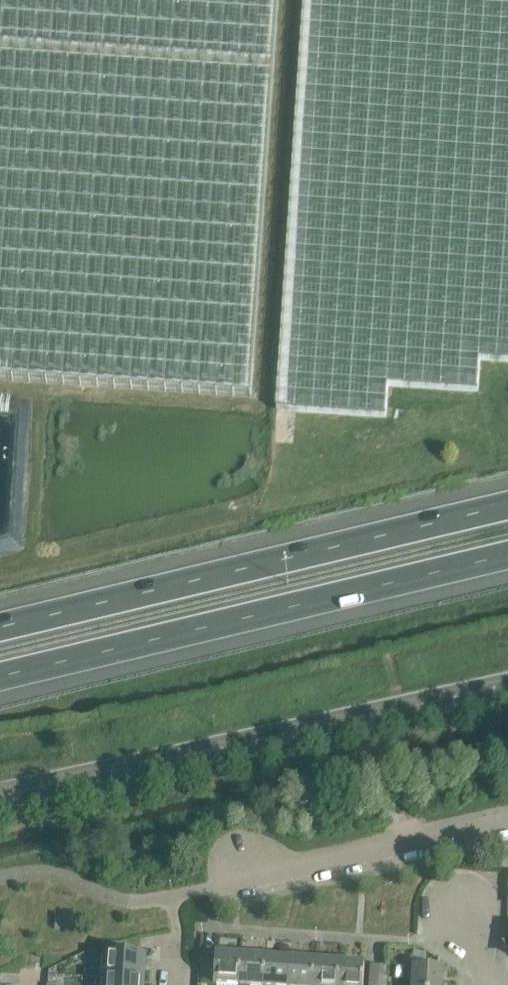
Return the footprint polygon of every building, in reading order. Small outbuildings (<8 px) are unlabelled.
[(251,395),(278,0),(0,0),(0,378),(251,395)] [(276,410),(386,417),(388,386),(477,391),(479,360),(507,361),(507,0),(303,0),(276,410)] [(101,978),(101,979),(144,981),(145,959),(128,958),(129,946),(104,944),(101,978)] [(425,969),(426,952),(415,951),(414,968),(425,969)] [(241,956),(216,955),(214,984),(239,984),(241,956)] [(266,958),(241,956),(239,984),(264,984),(266,958)] [(290,960),(266,958),(264,984),(288,984),(290,960)] [(290,960),(288,984),(312,984),(314,961),(290,960)] [(314,961),(312,984),(337,984),(339,963),(314,961)] [(337,984),(363,984),(364,965),(339,963),(337,984)] [(387,966),(371,965),(369,984),(386,984),(387,966)] [(404,981),(413,982),(413,984),(443,984),(444,970),(425,969),(414,968),(404,968),(404,969),(404,973),(404,978),(404,981)]
